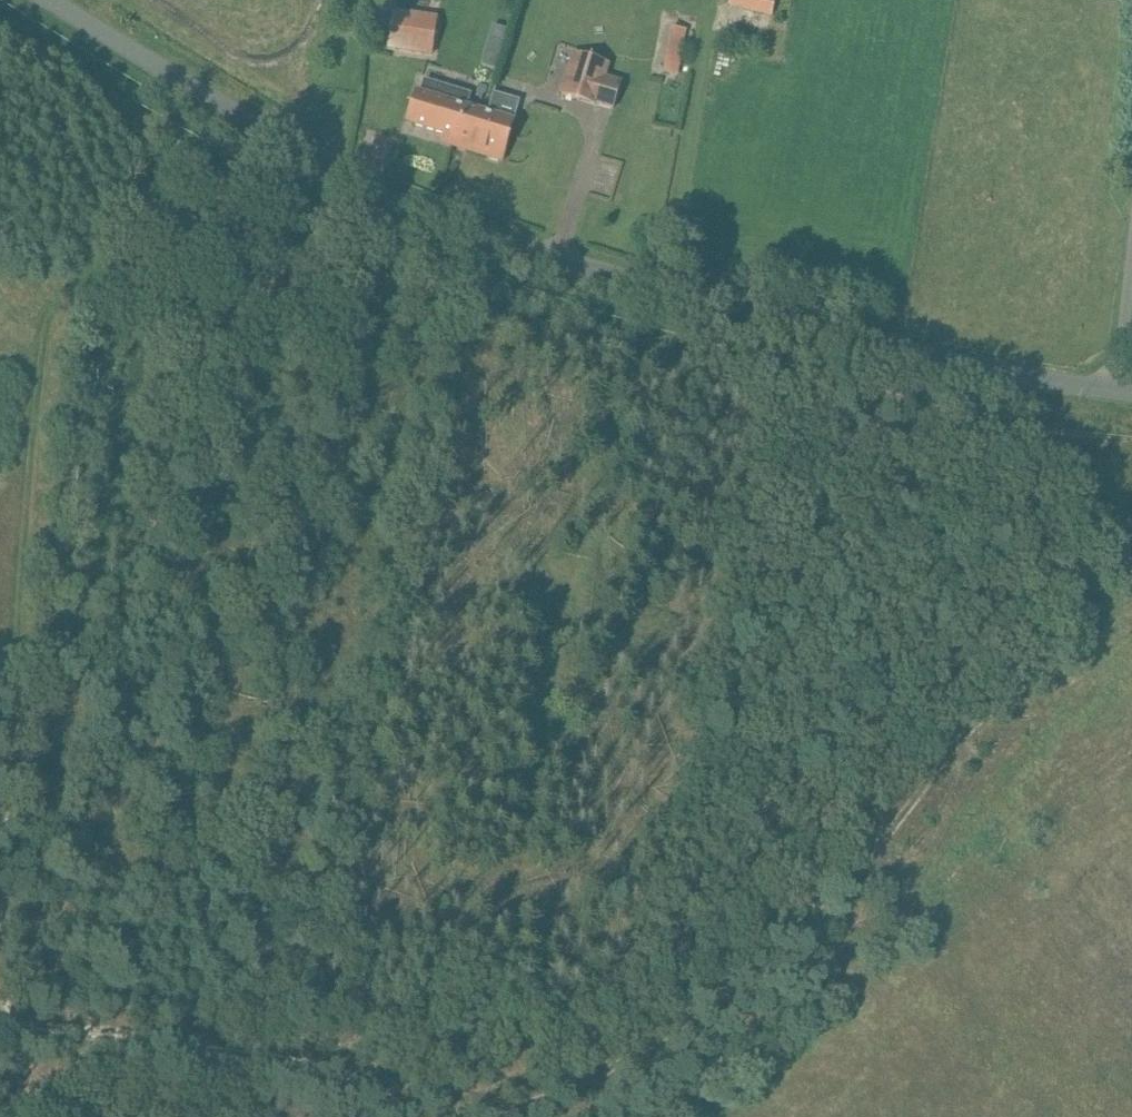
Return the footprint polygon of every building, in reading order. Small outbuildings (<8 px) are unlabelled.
[(730,7),(773,17),(777,0),(732,0),(730,7)] [(438,17),(393,12),(388,51),(433,57),(438,17)] [(672,30),(669,44),(683,47),(686,33),(672,30)] [(485,53),(482,66),(496,70),(500,57),(485,53)] [(608,65),(574,55),(563,96),(597,106),(608,65)] [(666,59),(664,73),(678,76),(680,62),(666,59)] [(471,95),(425,81),(421,94),(417,93),(408,123),(457,138),(458,136),(470,139),(477,118),(482,120),(484,113),(467,108),(471,95)] [(470,139),(458,136),(455,146),(503,161),(521,101),(495,93),(488,114),(484,113),(482,120),(477,118),(470,139)]
